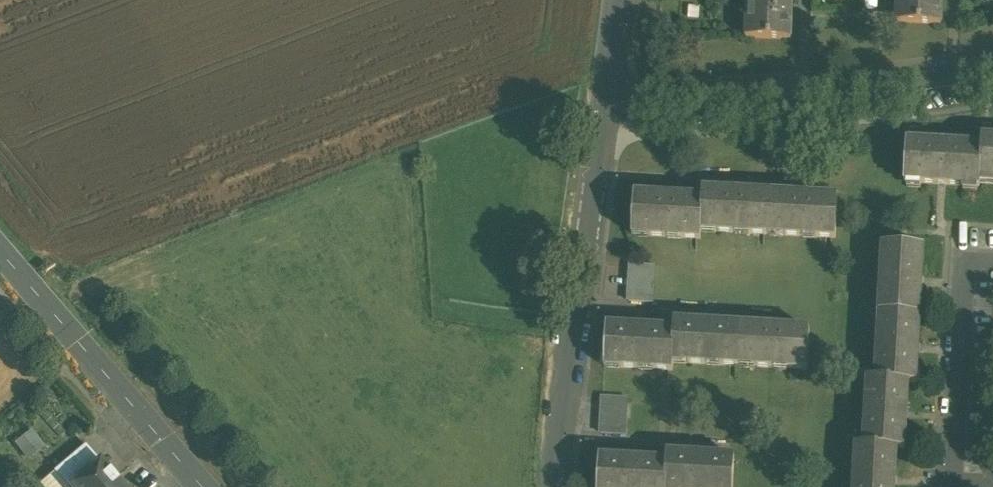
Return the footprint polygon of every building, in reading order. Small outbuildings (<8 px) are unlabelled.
[(749,39),(790,40),(791,0),(750,0),(749,39)] [(899,24),(940,25),(941,0),(900,0),(899,24)] [(982,138),(981,146),(979,179),(992,180),(992,139),(982,138)] [(981,146),(907,142),(904,182),(979,187),(979,179),(981,146)] [(770,194),(703,190),(702,198),(701,231),(768,234),(770,194)] [(838,197),(770,194),(768,234),(836,238),(838,197)] [(702,198),(635,195),(633,236),(700,239),(701,231),(702,198)] [(924,248),(884,246),(880,313),(920,316),(924,248)] [(655,266),(631,265),(629,302),(653,303),(655,266)] [(920,316),(880,313),(876,380),(909,382),(916,383),(920,316)] [(742,326),(675,322),(674,329),(672,363),(739,367),(742,326)] [(674,329),(608,326),(606,367),(672,371),(672,363),(674,329)] [(810,330),(742,326),(739,367),(807,371),(810,330)] [(876,380),(868,380),(864,446),(864,447),(897,449),(905,449),(909,382),(876,380)] [(627,398),(604,397),(602,434),(625,436),(627,398)] [(26,458),(44,449),(34,430),(16,439),(26,458)] [(864,447),(864,446),(856,445),(853,486),(894,486),(897,449),(864,447)] [(99,464),(84,446),(54,472),(67,486),(72,486),(99,464)] [(667,454),(667,462),(666,486),(733,486),(734,457),(667,454)] [(600,459),(599,486),(666,486),(667,462),(600,459)] [(114,481),(99,464),(72,486),(107,486),(114,481)] [(54,472),(38,486),(39,486),(67,486),(54,472)]
